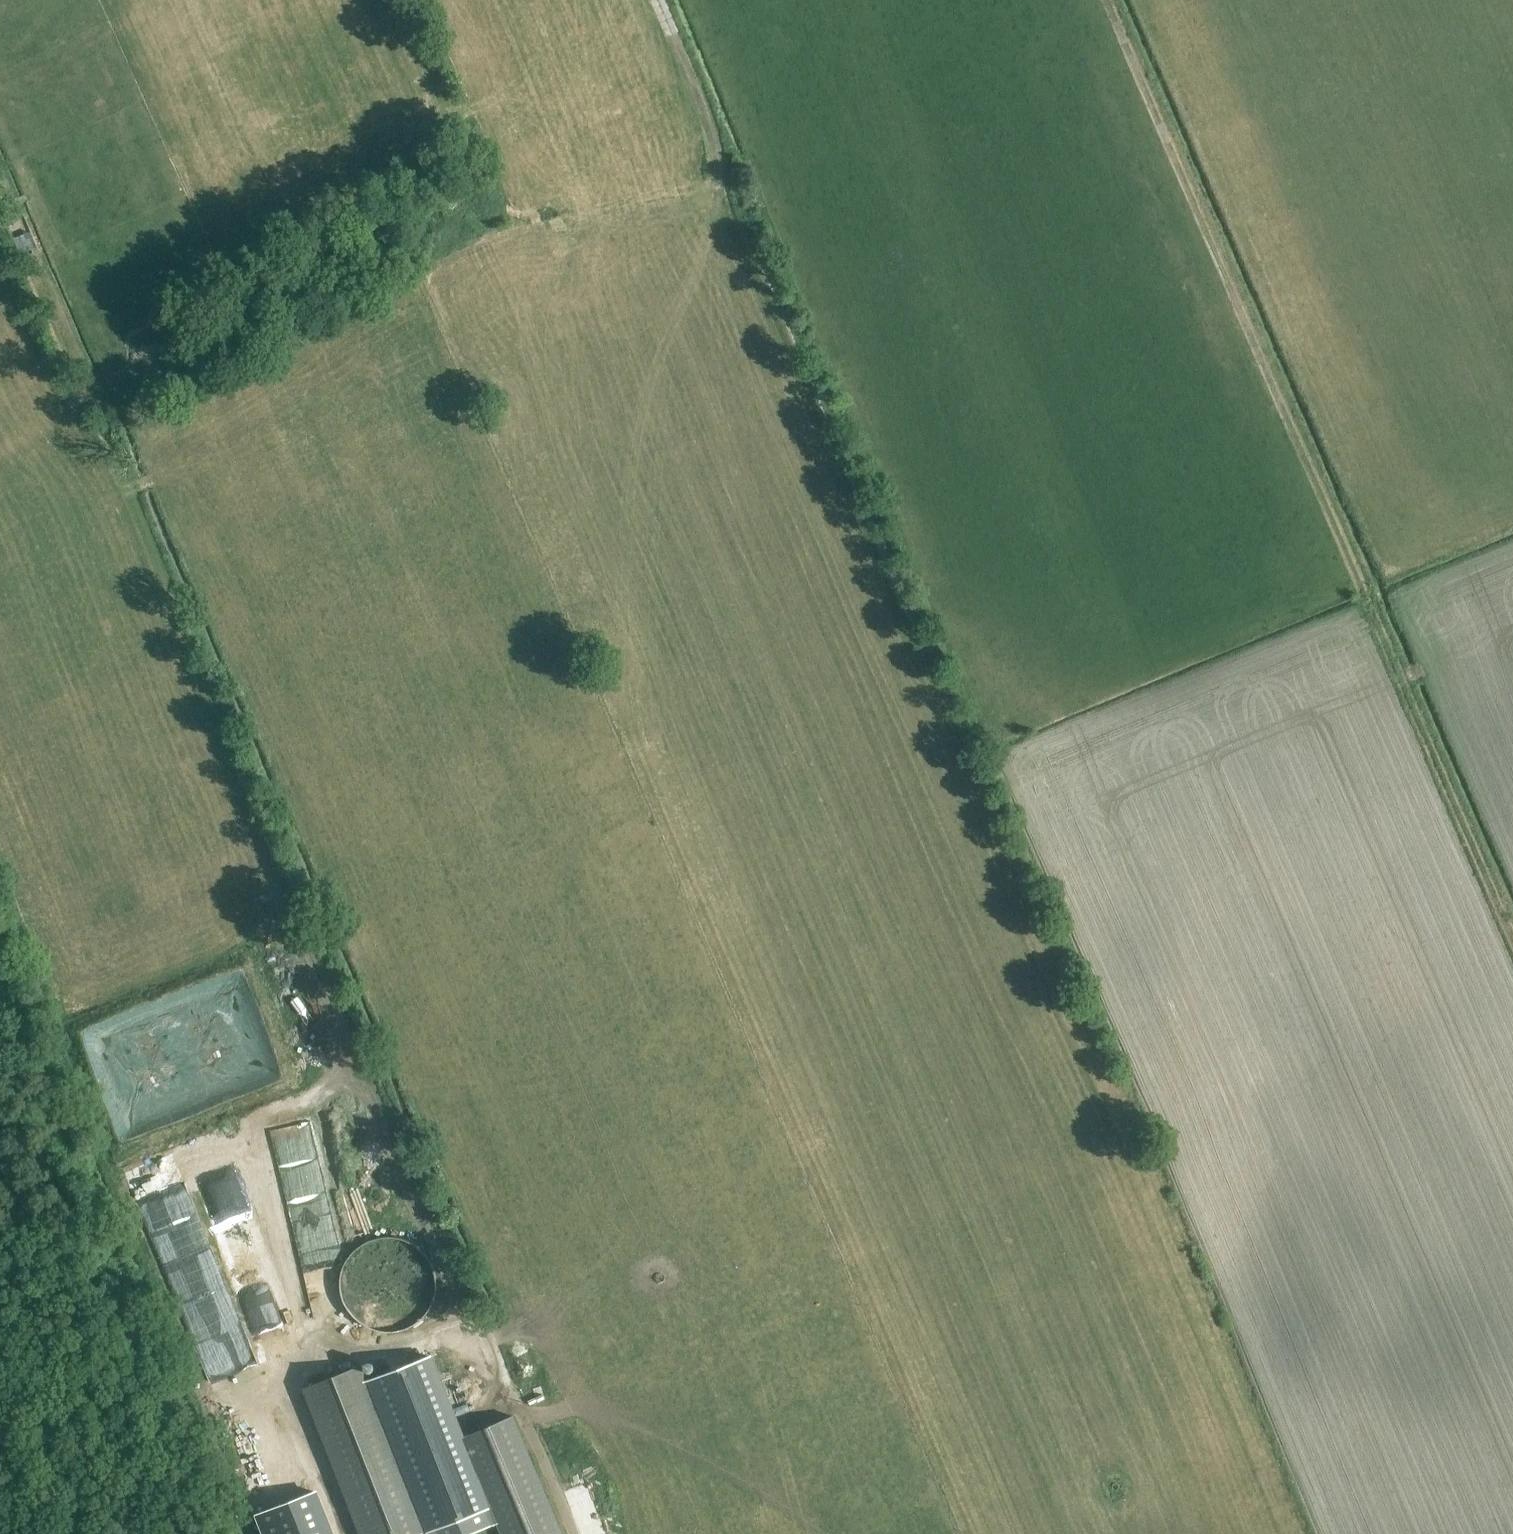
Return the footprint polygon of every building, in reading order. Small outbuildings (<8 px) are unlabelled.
[(232,1181),(268,1308),(301,1299),(265,1172),(232,1181)] [(204,1196),(169,1208),(191,1272),(203,1268),(217,1308),(240,1300),(204,1196)] [(436,1297),(437,1285),(436,1274),(431,1263),(425,1253),(416,1246),(406,1240),(395,1238),(383,1238),(372,1240),(362,1246),(353,1253),(347,1263),(343,1274),(341,1285),(343,1297),(347,1307),(353,1317),(362,1325),(372,1330),(383,1333),(395,1333),(406,1330),(416,1325),(425,1317),(431,1307),(436,1297)] [(361,1368),(306,1390),(362,1533),(426,1533),(361,1368)] [(444,1386),(414,1397),(431,1446),(462,1434),(444,1386)] [(497,1526),(501,1533),(562,1533),(513,1418),(461,1439),(476,1474),(438,1490),(456,1533),(478,1533),(497,1526)] [(311,1492),(281,1498),(288,1533),(319,1533),(311,1492)]
